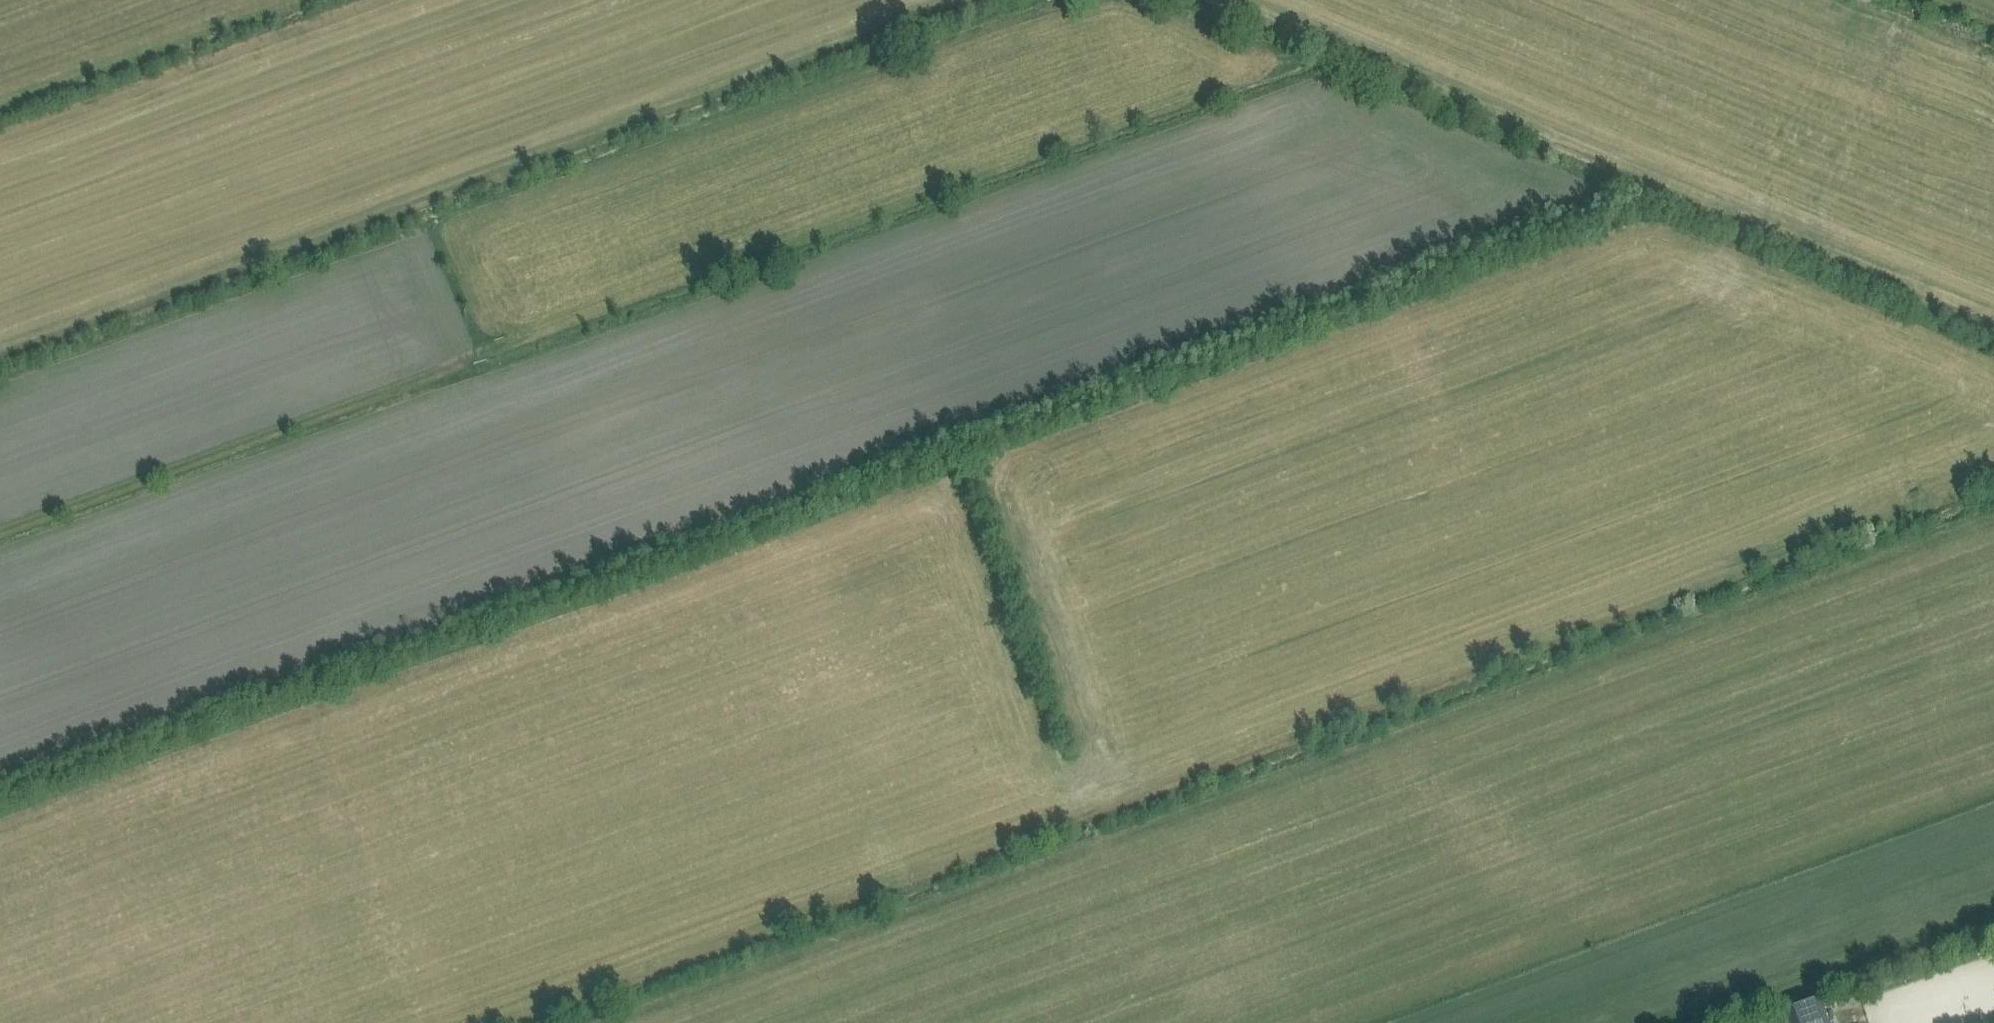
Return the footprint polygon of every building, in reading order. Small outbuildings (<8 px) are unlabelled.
[(1848,1006),(1857,1003),(1855,993),(1845,995),(1848,1006)] [(1821,1000),(1783,1013),(1786,1022),(1828,1022),(1821,1000)]
